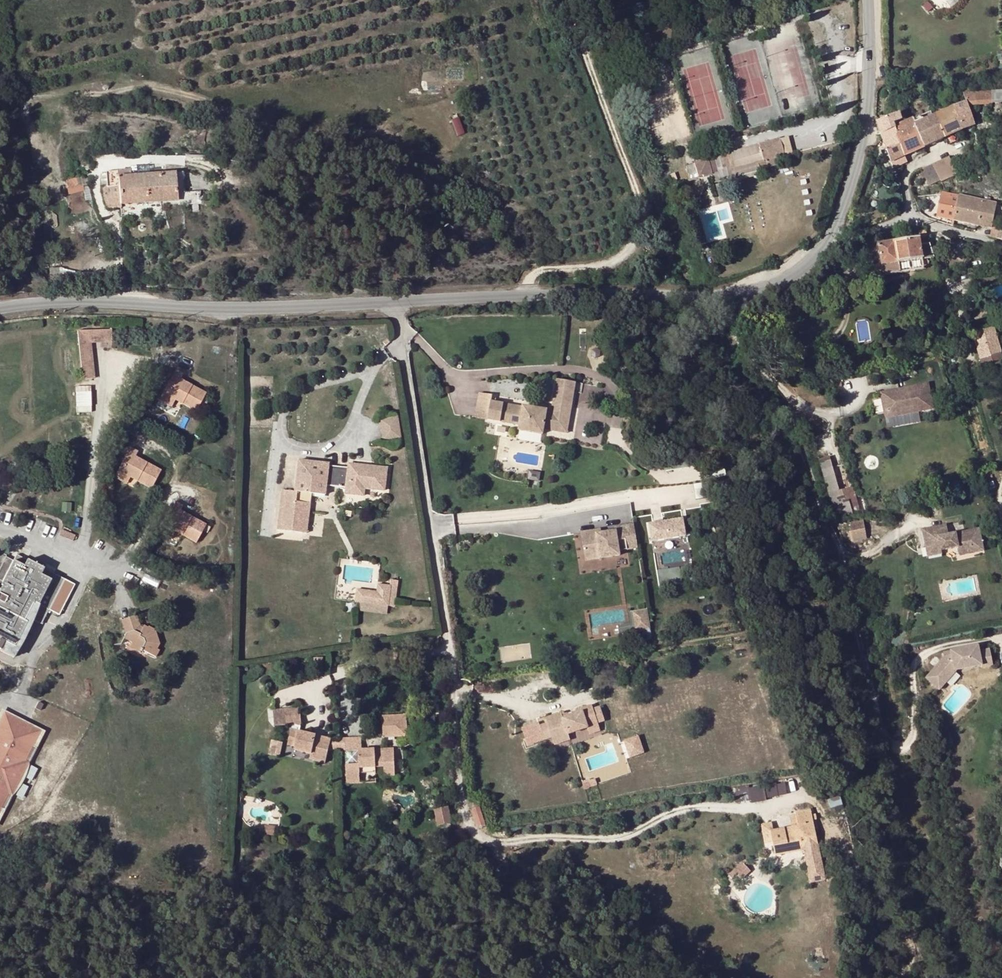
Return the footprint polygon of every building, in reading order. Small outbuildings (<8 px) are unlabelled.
[(991,93),(993,104),(1001,103),(1001,92),(991,93)] [(989,93),(964,95),(968,106),(990,104),(989,93)] [(970,127),(962,104),(955,108),(963,130),(970,127)] [(945,138),(963,130),(955,108),(945,112),(939,115),(935,117),(945,138)] [(892,163),(896,162),(904,158),(906,157),(895,128),(906,124),(905,120),(902,113),(877,123),(882,138),(892,163)] [(923,122),(920,117),(913,121),(925,148),(945,138),(935,117),(923,122)] [(925,148),(913,121),(906,124),(895,128),(906,157),(925,148)] [(999,145),(995,136),(987,139),(990,148),(999,145)] [(759,146),(731,154),(735,169),(756,163),(758,171),(786,162),(780,139),(759,145),(759,146)] [(904,158),(896,162),(892,163),(894,170),(906,164),(904,158)] [(941,181),(942,183),(958,175),(950,158),(934,166),(941,181)] [(712,175),(708,160),(695,163),(699,177),(703,176),(703,177),(712,175)] [(695,163),(686,166),(690,179),(699,177),(695,163)] [(941,181),(934,166),(922,171),(930,187),(941,181)] [(120,210),(120,207),(118,179),(117,173),(106,174),(107,189),(100,189),(106,211),(120,210)] [(146,177),(148,205),(177,203),(175,175),(146,177)] [(135,206),(148,205),(146,177),(133,178),(135,206)] [(72,191),(87,186),(85,178),(71,182),(66,184),(68,192),(72,191)] [(120,207),(135,206),(133,178),(118,179),(120,207)] [(940,204),(937,217),(954,221),(959,197),(947,194),(942,194),(942,195),(940,204)] [(959,197),(954,221),(992,229),(992,228),(997,204),(959,197)] [(700,219),(697,211),(688,214),(691,222),(700,219)] [(990,237),(998,239),(999,229),(992,228),(992,229),(990,237)] [(934,258),(926,229),(919,230),(920,239),(878,245),(881,265),(872,267),(871,268),(870,269),(870,271),(870,272),(870,274),(870,275),(871,276),(873,278),(874,278),(875,278),(900,274),(898,263),(923,260),(934,258)] [(1001,314),(1001,305),(968,315),(971,323),(1001,314)] [(947,321),(951,335),(957,333),(953,319),(947,321)] [(980,359),(983,371),(1001,365),(1001,357),(993,328),(973,335),(975,344),(979,343),(984,358),(980,359)] [(106,334),(84,336),(85,348),(107,346),(106,334)] [(85,348),(84,336),(72,338),(75,385),(87,384),(85,348)] [(975,344),(980,359),(984,358),(979,343),(975,344)] [(171,367),(159,391),(192,408),(202,389),(177,376),(180,371),(171,367)] [(555,379),(551,405),(550,412),(543,411),(543,409),(530,407),(490,402),(489,411),(487,421),(518,425),(517,430),(541,433),(541,429),(559,432),(560,424),(567,425),(571,403),(574,382),(555,379)] [(879,384),(880,395),(883,395),(884,406),(899,405),(899,403),(917,401),(917,406),(925,406),(925,401),(928,401),(926,385),(924,385),(924,380),(897,382),(898,386),(889,387),(889,383),(879,384)] [(95,411),(93,385),(78,386),(80,412),(95,411)] [(479,395),(476,412),(475,419),(487,421),(489,411),(490,402),(491,396),(479,395)] [(884,406),(883,395),(880,395),(881,409),(917,406),(917,401),(899,403),(899,405),(884,406)] [(398,416),(378,419),(382,442),(401,439),(398,416)] [(560,424),(559,432),(566,433),(567,425),(560,424)] [(128,445),(116,469),(149,486),(158,467),(133,454),(135,450),(128,445)] [(284,490),(279,529),(309,532),(313,491),(327,493),(328,485),(348,487),(347,493),(364,494),(365,487),(385,488),(387,468),(348,464),(347,468),(328,465),(328,463),(299,461),(296,491),(284,490)] [(839,491),(831,461),(819,464),(834,514),(853,510),(860,509),(853,487),(839,491)] [(182,501),(173,497),(161,522),(195,538),(204,520),(179,507),(182,501)] [(853,510),(834,514),(836,521),(855,515),(854,514),(861,512),(860,509),(853,510)] [(923,533),(925,542),(938,539),(940,548),(942,548),(958,544),(960,551),(973,548),(972,543),(983,541),(978,521),(964,525),(948,528),(946,518),(926,522),(928,531),(923,533)] [(651,541),(653,541),(684,536),(682,519),(652,524),(648,524),(651,541)] [(863,521),(849,523),(853,542),(867,540),(863,521)] [(718,523),(712,524),(715,535),(721,534),(718,523)] [(600,529),(581,532),(586,561),(619,556),(617,541),(626,539),(627,550),(637,549),(633,524),(614,527),(615,531),(601,533),(600,529)] [(940,548),(938,539),(925,542),(927,553),(943,550),(942,548),(940,548)] [(0,642),(14,649),(27,625),(24,623),(26,620),(40,627),(49,611),(65,581),(17,556),(3,584),(0,582),(0,642)] [(676,570),(659,573),(661,586),(678,584),(676,570)] [(376,587),(374,594),(356,591),(354,603),(352,611),(383,616),(385,608),(394,610),(399,581),(390,580),(388,588),(376,587)] [(76,587),(65,581),(49,611),(61,617),(76,587)] [(645,610),(632,612),(635,629),(648,627),(645,610)] [(127,634),(126,637),(134,640),(134,648),(140,652),(142,648),(157,656),(161,649),(157,647),(160,642),(157,627),(149,624),(147,626),(145,625),(143,627),(141,626),(139,614),(123,619),(127,634)] [(134,640),(126,637),(122,642),(134,648),(134,640)] [(939,688),(946,680),(943,677),(953,666),(959,666),(982,661),(983,663),(993,661),(990,646),(980,648),(979,642),(951,647),(952,653),(953,656),(943,658),(926,676),(939,688)] [(953,666),(943,677),(946,680),(959,666),(953,666)] [(274,724),(293,723),(301,721),(300,707),(272,710),(274,724)] [(547,726),(541,728),(540,727),(529,731),(533,745),(552,739),(555,746),(570,741),(568,736),(587,730),(588,732),(599,728),(598,725),(593,711),(592,707),(581,711),(582,714),(575,716),(576,718),(570,720),(570,718),(563,720),(561,715),(546,720),(547,726)] [(600,709),(593,711),(598,725),(605,722),(600,709)] [(405,712),(381,712),(380,735),(404,736),(405,712)] [(9,794),(11,795),(28,762),(26,760),(40,731),(4,713),(0,721),(0,810),(9,794)] [(300,728),(292,727),(288,741),(296,743),(294,747),(310,751),(310,756),(326,760),(329,746),(330,743),(315,741),(317,732),(300,728)] [(332,736),(317,732),(315,741),(330,743),(332,736)] [(639,735),(624,740),(630,758),(645,752),(639,735)] [(330,743),(329,746),(339,746),(339,736),(332,736),(330,743)] [(357,736),(346,736),(346,745),(346,747),(357,747),(357,736)] [(283,743),(271,740),(268,754),(280,757),(283,743)] [(393,748),(357,747),(357,761),(346,761),(346,775),(359,775),(359,766),(382,766),(382,770),(393,770),(393,748)] [(787,794),(785,781),(733,788),(735,802),(787,794)] [(436,824),(450,822),(448,806),(434,807),(436,824)] [(796,816),(798,826),(792,827),(772,831),(770,832),(771,837),(815,830),(811,810),(795,813),(796,816)] [(765,838),(771,837),(770,832),(772,831),(771,825),(763,826),(765,838)] [(818,848),(815,830),(771,837),(772,842),(775,855),(804,851),(810,882),(825,879),(818,848)] [(743,861),(729,875),(732,878),(737,874),(741,877),(750,869),(743,861)]
